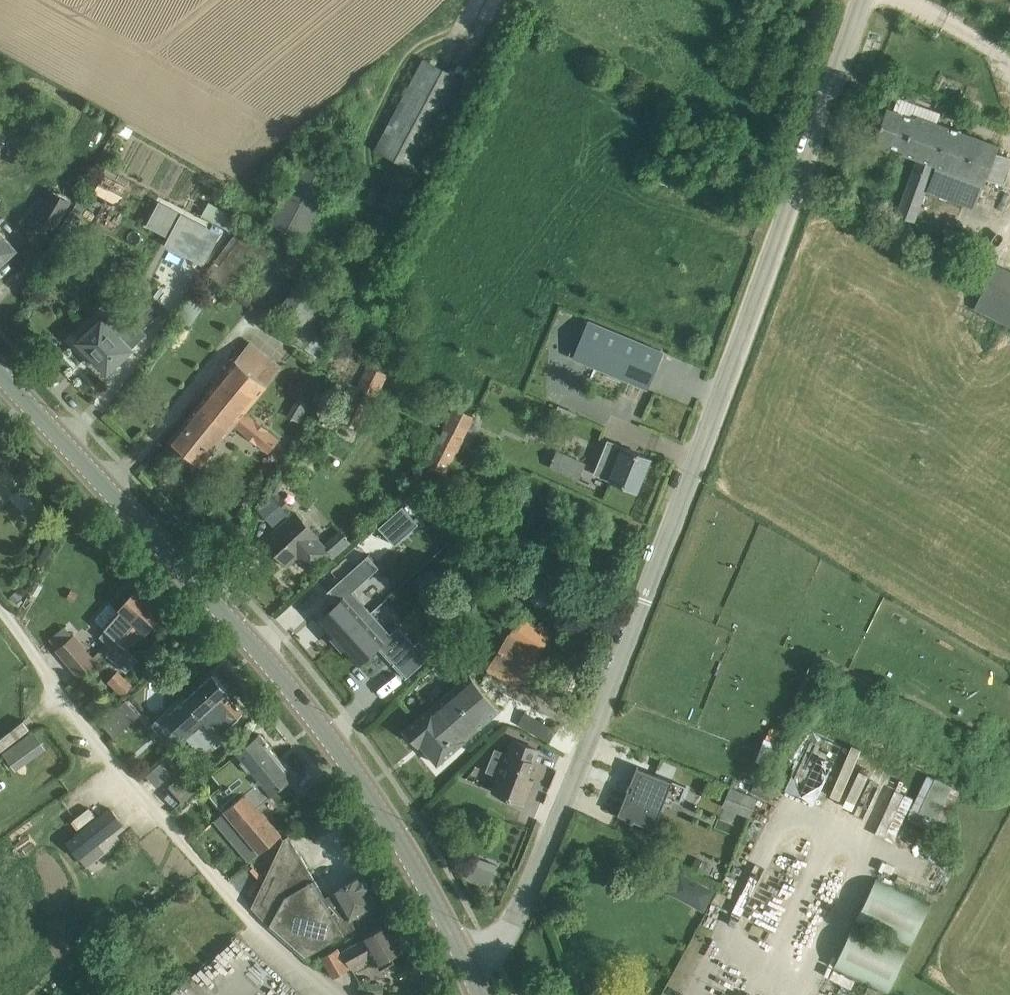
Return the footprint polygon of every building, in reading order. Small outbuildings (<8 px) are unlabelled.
[(464,78),(423,57),(375,149),(415,171),(464,78)] [(914,117),(888,107),(876,139),(904,151),(903,153),(917,159),(897,214),(915,223),(934,176),(930,175),(935,164),(986,185),(989,178),(999,152),(1001,148),(915,114),(914,117)] [(342,170),(307,151),(269,222),(304,241),(342,170)] [(418,184),(398,175),(383,207),(402,217),(418,184)] [(70,200),(54,190),(38,217),(54,227),(70,200)] [(237,217),(209,201),(202,214),(230,230),(237,217)] [(206,272),(236,295),(271,249),(240,227),(206,272)] [(7,257),(16,248),(0,233),(0,264),(7,257)] [(77,239),(68,233),(49,260),(59,265),(77,239)] [(125,260),(118,269),(132,280),(140,272),(125,260)] [(995,267),(973,311),(1009,329),(1009,274),(995,267)] [(343,296),(313,271),(270,319),(316,357),(348,319),(333,307),(343,296)] [(191,323),(202,303),(190,297),(179,317),(191,323)] [(102,319),(79,341),(108,371),(146,334),(143,330),(158,314),(148,304),(123,329),(113,318),(107,324),(102,319)] [(594,319),(580,356),(654,386),(669,349),(594,319)] [(234,361),(171,439),(202,464),(234,425),(269,453),(279,441),(244,412),(279,369),(248,344),(234,361)] [(388,375),(367,364),(357,385),(377,396),(388,375)] [(372,406),(352,396),(340,420),(360,430),(372,406)] [(295,398),(292,417),(307,419),(310,401),(295,398)] [(474,417),(453,406),(442,430),(443,430),(463,441),(474,417)] [(463,441),(443,430),(428,464),(448,474),(464,441),(463,441)] [(633,451),(610,441),(598,474),(638,490),(651,458),(633,451)] [(587,463),(562,452),(555,469),(579,479),(587,463)] [(554,489),(550,498),(556,501),(559,492),(554,489)] [(403,505),(379,527),(395,545),(419,523),(403,505)] [(266,540),(266,541),(287,564),(298,553),(312,568),(330,552),(316,537),(319,535),(297,512),(269,537),(267,540),(266,540)] [(328,546),(338,557),(353,544),(343,532),(328,546)] [(537,574),(550,583),(556,574),(543,566),(537,574)] [(331,645),(366,616),(348,595),(353,591),(342,579),(322,596),(332,606),(313,622),(327,638),(326,639),(331,645)] [(152,602),(153,601),(139,588),(139,587),(125,601),(119,608),(122,611),(120,612),(110,603),(96,619),(108,630),(101,637),(106,642),(101,648),(107,654),(120,643),(134,626),(130,623),(147,603),(152,602)] [(24,598),(19,592),(13,597),(18,603),(24,598)] [(164,610),(153,601),(152,602),(147,603),(130,623),(134,626),(120,643),(107,654),(118,664),(127,672),(140,659),(131,650),(128,649),(143,632),(144,633),(165,611),(164,610)] [(551,633),(521,615),(493,659),(525,678),(551,633)] [(385,638),(366,616),(331,645),(337,651),(338,650),(352,667),(372,649),(388,668),(406,653),(390,634),(385,638)] [(97,661),(83,644),(75,634),(67,625),(49,640),(58,650),(57,650),(66,659),(80,676),(97,661)] [(133,685),(118,671),(107,682),(123,697),(133,685)] [(225,692),(226,693),(229,690),(214,674),(167,716),(187,737),(192,732),(185,725),(206,705),(210,708),(225,692)] [(471,674),(405,729),(419,745),(421,744),(438,764),(501,709),(471,674)] [(243,712),(226,693),(225,692),(210,708),(206,705),(185,725),(192,732),(187,737),(194,745),(205,736),(198,727),(204,720),(219,735),(221,733),(225,737),(234,729),(230,725),(243,712)] [(140,716),(127,701),(102,722),(115,737),(140,716)] [(536,734),(552,738),(555,727),(539,723),(536,734)] [(785,728),(781,727),(774,730),(772,735),(781,739),(782,737),(785,728)] [(34,728),(2,748),(14,769),(47,749),(34,728)] [(266,763),(277,753),(260,733),(235,754),(240,761),(211,784),(223,800),(254,775),(258,779),(271,770),(266,763)] [(768,763),(772,753),(776,741),(765,737),(761,749),(757,759),(768,763)] [(499,776),(493,791),(525,803),(531,788),(525,786),(539,749),(515,739),(510,753),(513,754),(506,774),(505,778),(499,776)] [(271,770),(258,779),(253,783),(255,787),(225,810),(234,821),(225,828),(237,843),(246,836),(261,855),(283,835),(258,805),(295,775),(277,753),(266,763),(271,770)] [(161,760),(147,772),(156,783),(170,771),(161,760)] [(619,813),(618,814),(653,828),(672,780),(638,766),(637,767),(639,767),(632,784),(634,785),(632,791),(630,790),(620,813),(619,813)] [(201,785),(187,770),(169,786),(183,801),(201,785)] [(960,790),(928,775),(907,818),(934,831),(936,826),(942,829),(960,790)] [(757,799),(731,788),(723,806),(750,816),(757,799)] [(123,824),(110,808),(68,842),(80,857),(123,824)] [(281,840),(252,906),(269,924),(305,956),(357,927),(352,918),(377,901),(370,889),(371,888),(363,874),(334,891),(334,892),(334,893),(335,892),(337,896),(336,896),(337,896),(334,898),(333,898),(331,895),(331,894),(326,897),(289,835),(281,840)] [(477,857),(474,865),(494,872),(497,864),(477,857)] [(704,875),(709,865),(697,859),(692,869),(704,875)] [(715,890),(680,872),(669,893),(704,912),(715,890)] [(874,884),(858,915),(912,942),(928,912),(874,884)] [(405,947),(391,923),(360,940),(343,951),(353,968),(373,956),(381,968),(395,961),(392,955),(405,947)] [(851,931),(836,962),(890,989),(905,957),(851,931)] [(323,957),(334,977),(349,969),(337,948),(323,957)] [(384,986),(370,986),(370,994),(384,994),(384,986)]
